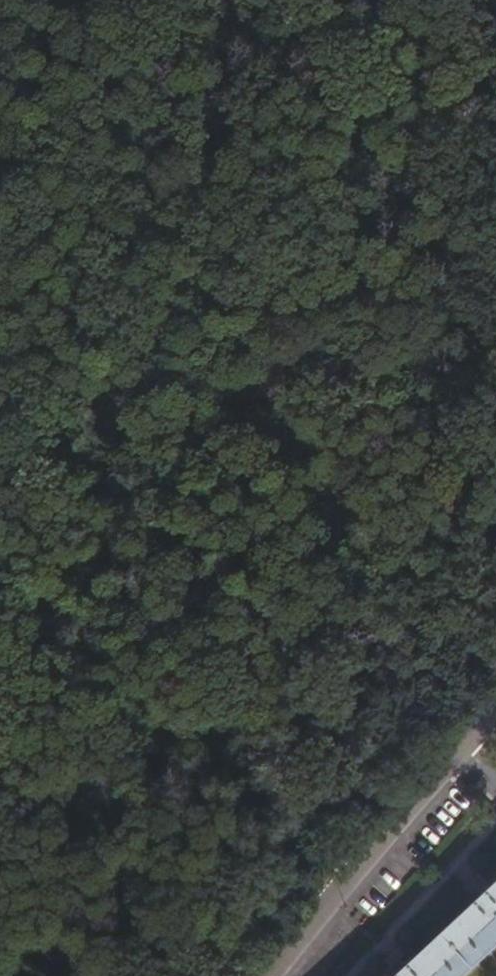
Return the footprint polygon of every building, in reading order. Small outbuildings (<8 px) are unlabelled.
[(495,948),(495,880),(490,886),(484,881),(479,886),(471,894),(475,900),(412,960),(407,955),(401,960),(393,967),(398,973),(394,975),(466,975),(495,948)]
